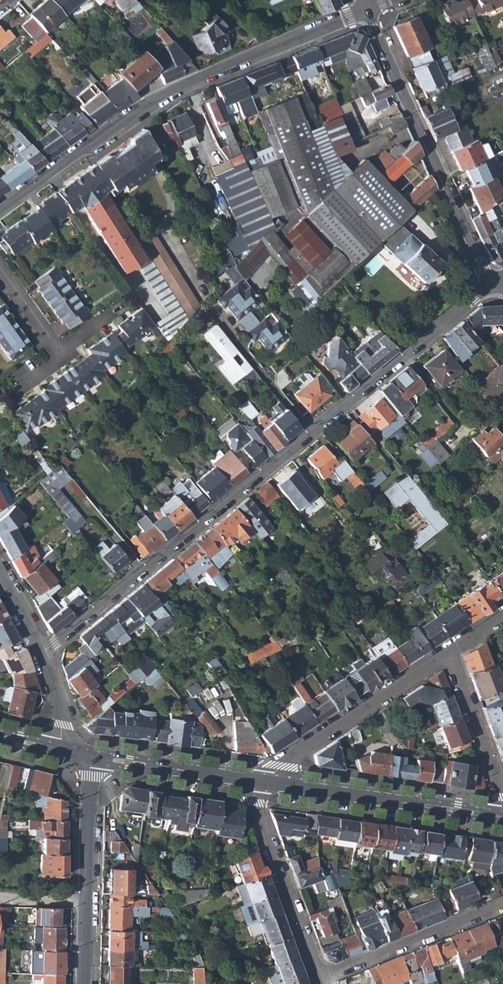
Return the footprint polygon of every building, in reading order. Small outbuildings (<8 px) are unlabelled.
[(44,33),(63,16),(49,0),(48,0),(42,6),(41,4),(28,16),(30,18),(44,33)] [(63,16),(69,10),(75,5),(76,7),(82,6),(88,0),(49,0),(63,16)] [(123,12),(137,2),(135,0),(113,0),(112,1),(123,12)] [(317,4),(321,15),(341,6),(338,0),(314,0),(317,4)] [(448,26),(473,16),(465,0),(460,0),(456,1),(453,0),(447,0),(437,4),(448,26)] [(473,16),(502,3),(502,0),(465,0),(473,16)] [(123,12),(121,13),(126,18),(142,7),(137,2),(123,12)] [(311,19),(321,15),(317,4),(312,6),(306,9),(311,19)] [(216,52),(219,55),(232,50),(228,40),(227,40),(223,36),(229,31),(230,30),(214,13),(205,22),(209,26),(193,40),(199,51),(202,50),(204,52),(206,51),(209,55),(216,52)] [(392,26),(406,56),(425,47),(427,47),(414,17),(392,26)] [(20,27),(35,44),(45,35),(44,33),(30,18),(20,27)] [(177,56),(154,67),(156,70),(162,79),(165,84),(198,69),(159,27),(154,31),(177,56)] [(13,38),(6,29),(2,33),(0,30),(0,48),(13,38)] [(331,63),(345,57),(343,48),(345,48),(350,32),(316,45),(321,58),(327,56),(331,63)] [(368,66),(371,72),(379,69),(364,37),(350,32),(345,48),(343,48),(345,57),(348,71),(363,64),(364,67),(368,66)] [(30,60),(47,44),(56,53),(59,50),(45,35),(35,44),(24,54),(30,60)] [(478,42),(491,68),(496,67),(484,40),(478,42)] [(290,56),(298,75),(308,71),(321,66),(313,47),(290,56)] [(432,61),(425,47),(406,56),(413,69),(432,61)] [(121,79),(132,91),(156,70),(154,67),(141,52),(117,74),(121,79)] [(445,89),(445,88),(442,82),(445,81),(443,77),(440,78),(438,73),(441,72),(438,65),(434,66),(432,61),(413,69),(426,97),(445,89)] [(240,76),(244,86),(254,82),(254,84),(268,78),(270,81),(279,77),(273,63),(240,76)] [(324,73),(328,82),(334,79),(330,70),(324,73)] [(310,77),(308,71),(298,75),(300,81),(310,77)] [(93,87),(115,112),(137,96),(132,91),(121,79),(105,94),(103,92),(104,92),(92,78),(88,82),(90,84),(93,87)] [(237,78),(214,87),(226,115),(236,110),(232,101),(233,101),(241,119),(256,114),(248,95),(245,96),(237,78)] [(248,95),(251,94),(249,90),(270,81),(268,78),(254,84),(254,82),(244,86),(248,95)] [(451,78),(445,81),(442,82),(445,88),(454,84),(451,78)] [(78,109),(94,127),(115,112),(93,87),(90,84),(75,98),(81,106),(78,109)] [(372,102),(377,111),(388,106),(384,98),(391,94),(386,84),(360,96),(362,101),(367,99),(370,103),(372,102)] [(319,126),(333,157),(344,145),(350,143),(354,141),(339,106),(332,89),(308,99),(314,114),(319,126)] [(305,92),(256,114),(272,151),(275,159),(293,201),(333,157),(319,126),(308,130),(303,119),(314,114),(308,99),(305,92)] [(424,115),(429,127),(451,118),(453,117),(451,113),(459,110),(454,99),(442,105),(444,108),(427,115),(428,114),(425,113),(424,115)] [(205,104),(214,124),(218,132),(222,130),(224,135),(228,145),(221,148),(232,172),(262,236),(272,224),(269,218),(247,171),(244,165),(244,164),(240,155),(238,150),(215,100),(205,104)] [(339,106),(354,141),(365,135),(349,101),(339,106)] [(30,106),(39,117),(43,113),(35,102),(30,106)] [(420,107),(423,113),(428,110),(425,104),(420,107)] [(167,121),(177,143),(192,136),(193,136),(183,113),(167,121)] [(387,122),(388,124),(402,118),(400,113),(388,118),(390,121),(387,122)] [(65,148),(92,128),(83,119),(80,114),(76,115),(72,119),(69,116),(61,123),(51,130),(65,148)] [(49,117),(43,122),(51,130),(61,123),(57,118),(49,117)] [(388,124),(392,132),(406,125),(402,118),(388,124)] [(455,129),(451,118),(429,127),(436,142),(445,137),(452,151),(473,142),(465,124),(455,129)] [(157,154),(178,145),(177,143),(167,121),(160,125),(161,127),(148,134),(157,154)] [(125,141),(127,143),(142,132),(141,129),(125,141)] [(22,162),(31,172),(44,163),(29,146),(14,130),(11,133),(23,148),(11,157),(5,149),(2,151),(9,159),(16,166),(22,162)] [(29,146),(44,163),(65,148),(51,130),(29,146)] [(98,174),(108,188),(116,182),(119,186),(120,188),(127,182),(129,184),(141,175),(148,169),(147,166),(156,160),(142,132),(127,143),(109,156),(94,168),(98,174)] [(178,145),(180,149),(187,145),(195,142),(192,136),(177,143),(178,145)] [(335,247),(329,252),(312,268),(306,273),(273,234),(282,224),(277,219),(272,224),(262,236),(258,240),(268,252),(292,281),(296,287),(309,303),(311,305),(315,302),(380,240),(399,222),(435,188),(429,175),(402,201),(387,185),(419,155),(413,140),(404,147),(400,144),(396,145),(387,153),(384,150),(369,164),(364,159),(349,173),(334,158),(333,157),(293,201),(292,202),(335,247)] [(452,151),(461,170),(465,168),(480,161),(493,155),(488,145),(481,148),(477,140),(473,142),(452,151)] [(344,145),(333,157),(334,158),(352,149),(350,143),(344,145)] [(193,157),(187,145),(180,149),(186,160),(193,157)] [(246,146),(238,150),(240,155),(244,164),(244,165),(247,171),(275,159),(272,151),(252,160),(246,146)] [(214,175),(249,250),(258,240),(262,236),(232,172),(221,148),(219,149),(229,168),(214,175)] [(92,165),(94,168),(109,156),(107,154),(92,165)] [(9,159),(0,166),(0,182),(7,190),(31,172),(22,162),(16,166),(9,159)] [(247,171),(269,218),(293,201),(275,159),(247,171)] [(473,185),(488,178),(480,161),(465,168),(473,185)] [(69,212),(80,204),(82,208),(122,272),(142,259),(100,193),(104,191),(108,188),(98,174),(94,168),(92,165),(54,192),(69,211),(69,212)] [(473,185),(468,187),(480,213),(489,204),(502,192),(502,187),(499,182),(496,175),(488,178),(473,185)] [(107,195),(119,186),(116,182),(108,188),(104,191),(107,195)] [(54,192),(35,206),(37,208),(51,228),(58,222),(57,220),(69,211),(54,192)] [(500,227),(489,204),(480,213),(472,219),(482,239),(500,227)] [(51,228),(37,208),(18,221),(32,241),(34,244),(53,230),(51,228)] [(285,237),(312,268),(329,252),(325,247),(329,244),(304,218),(285,237)] [(32,241),(18,221),(6,231),(0,235),(0,237),(2,241),(10,251),(13,255),(32,241)] [(441,263),(399,222),(380,240),(423,282),(441,263)] [(501,266),(502,265),(502,226),(500,227),(482,239),(493,264),(501,266)] [(191,314),(199,306),(149,229),(135,238),(187,318),(191,314)] [(219,235),(212,238),(217,247),(223,244),(219,235)] [(243,280),(268,252),(258,240),(249,250),(235,265),(233,268),(243,280)] [(2,241),(0,242),(0,246),(6,254),(10,251),(2,241)] [(223,244),(217,247),(223,261),(230,257),(223,244)] [(70,291),(57,274),(60,272),(55,265),(34,281),(39,288),(37,289),(49,306),(70,291)] [(309,303),(296,287),(292,281),(288,284),(291,287),(290,288),(312,316),(317,312),(311,305),(309,303)] [(237,320),(260,301),(259,300),(248,287),(243,292),(236,284),(216,301),(222,308),(225,305),(226,306),(227,305),(231,309),(229,310),(237,320)] [(83,308),(70,291),(49,306),(63,324),(65,322),(69,328),(90,313),(85,306),(83,308)] [(335,326),(315,302),(311,305),(317,312),(331,330),(335,326)] [(18,329),(10,318),(12,316),(3,303),(0,305),(0,342),(18,329)] [(471,332),(481,323),(502,322),(502,304),(481,306),(463,321),(471,332)] [(206,313),(199,305),(199,306),(191,314),(197,321),(206,313)] [(156,327),(141,307),(131,314),(132,316),(128,320),(126,317),(117,325),(121,330),(114,336),(124,350),(141,337),(139,334),(143,331),(145,334),(156,327)] [(259,344),(267,354),(289,336),(276,321),(270,326),(263,318),(244,334),(251,343),(256,340),(258,339),(261,343),(259,344)] [(463,321),(443,338),(460,362),(470,354),(468,350),(479,341),(471,332),(463,321)] [(11,359),(30,345),(18,329),(0,342),(0,344),(11,359)] [(367,373),(396,349),(391,343),(380,329),(351,353),(351,354),(354,358),(367,373)] [(111,332),(87,349),(90,353),(102,370),(105,374),(129,357),(124,350),(114,336),(111,332)] [(251,367),(222,333),(211,342),(226,360),(219,366),(226,375),(219,382),(224,388),(235,380),(251,367)] [(367,373),(354,358),(351,354),(351,353),(336,335),(327,343),(326,356),(322,356),(321,362),(327,370),(332,367),(338,367),(338,372),(342,377),(337,382),(345,391),(367,373)] [(400,336),(394,341),(399,347),(405,342),(400,336)] [(166,356),(175,346),(174,345),(169,338),(159,350),(165,355),(166,356)] [(155,354),(161,359),(165,355),(159,350),(155,354)] [(426,368),(440,386),(460,370),(444,350),(434,358),(436,360),(426,368)] [(90,353),(66,370),(81,392),(92,384),(105,374),(102,370),(90,353)] [(486,364),(493,372),(499,366),(493,358),(486,364)] [(502,404),(502,365),(502,364),(499,366),(493,372),(481,381),(477,385),(481,389),(491,395),(502,404)] [(138,373),(143,379),(149,372),(143,367),(138,373)] [(235,380),(241,386),(256,373),(251,367),(235,380)] [(386,384),(379,389),(384,395),(397,411),(403,419),(407,415),(408,410),(416,403),(416,397),(426,389),(408,367),(388,382),(393,388),(391,390),(386,384)] [(81,392),(66,370),(42,387),(44,390),(57,409),(81,392)] [(285,370),(276,372),(277,380),(286,378),(285,370)] [(121,392),(126,398),(143,379),(138,373),(121,392)] [(477,385),(481,381),(477,376),(473,380),(477,385)] [(295,394),(309,411),(329,394),(315,377),(295,394)] [(476,394),(483,402),(491,395),(481,389),(476,394)] [(44,390),(12,412),(24,430),(27,434),(59,411),(57,409),(44,390)] [(373,433),(381,443),(406,423),(403,419),(397,411),(384,395),(359,416),(362,420),(373,433)] [(246,399),(238,405),(249,419),(257,413),(246,399)] [(172,415),(180,424),(188,417),(180,408),(172,415)] [(271,423),(285,441),(300,428),(285,409),(277,416),(283,424),(280,427),(273,420),(271,423)] [(271,423),(266,417),(259,422),(264,428),(260,432),(255,426),(246,433),(265,457),(285,441),(271,423)] [(437,427),(443,435),(455,424),(449,417),(437,427)] [(362,420),(356,425),(366,438),(373,433),(362,420)] [(356,425),(353,421),(346,427),(348,433),(337,443),(351,461),(371,444),(366,438),(356,425)] [(246,433),(240,426),(237,422),(227,431),(225,437),(229,440),(228,445),(234,453),(241,447),(256,465),(265,457),(246,433)] [(471,438),(486,456),(491,461),(494,461),(501,457),(502,460),(502,442),(502,436),(494,425),(492,427),(489,424),(471,438)] [(437,427),(420,441),(422,443),(426,448),(436,440),(443,435),(437,427)] [(22,438),(26,444),(32,441),(27,434),(24,430),(14,435),(18,441),(22,438)] [(438,463),(438,464),(449,455),(436,440),(426,448),(438,463)] [(426,448),(422,443),(418,447),(422,452),(419,454),(430,468),(438,463),(426,448)] [(324,446),(307,459),(321,477),(330,469),(338,479),(344,474),(356,489),(363,484),(342,459),(338,463),(324,446)] [(32,453),(37,461),(38,461),(43,458),(37,449),(32,453)] [(218,449),(208,458),(211,463),(222,454),(218,449)] [(222,454),(211,463),(214,466),(230,486),(246,473),(228,450),(222,454)] [(59,464),(62,468),(69,461),(63,455),(57,462),(59,464)] [(38,461),(46,474),(51,469),(43,458),(38,461)] [(370,490),(393,471),(386,463),(363,482),(370,490)] [(38,482),(77,529),(84,522),(57,489),(70,478),(62,468),(59,464),(38,482)] [(214,466),(195,482),(211,501),(230,486),(214,466)] [(276,484),(297,510),(314,496),(294,470),(276,484)] [(162,515),(175,531),(192,517),(169,490),(155,473),(149,478),(165,500),(168,497),(172,502),(159,512),(162,515)] [(447,522),(406,473),(383,492),(396,507),(408,498),(429,523),(408,539),(415,547),(447,522)] [(169,490),(192,517),(208,504),(187,479),(181,484),(179,482),(169,490)] [(254,492),(262,502),(263,501),(265,502),(270,498),(271,500),(277,495),(266,481),(254,492)] [(6,512),(9,510),(13,505),(0,482),(0,500),(6,512)] [(279,497),(277,495),(271,500),(270,498),(265,502),(263,501),(262,502),(267,507),(279,497)] [(251,530),(259,539),(272,528),(247,497),(234,508),(248,526),(251,530)] [(225,545),(233,538),(235,540),(238,537),(240,539),(249,532),(251,530),(248,526),(234,508),(210,527),(225,545)] [(162,515),(151,524),(164,540),(175,531),(162,515)] [(129,540),(143,557),(164,540),(151,524),(145,516),(136,523),(144,532),(137,538),(135,535),(129,540)] [(11,560),(21,553),(27,548),(21,537),(22,535),(21,532),(18,534),(19,536),(14,539),(6,523),(0,526),(0,539),(11,560)] [(225,545),(210,527),(193,542),(213,566),(214,567),(231,553),(225,545)] [(245,545),(254,537),(249,532),(240,539),(245,545)] [(94,549),(112,572),(128,559),(115,544),(107,549),(101,542),(94,549)] [(216,585),(224,579),(218,572),(214,567),(213,566),(193,542),(172,558),(181,569),(185,574),(189,578),(202,567),(216,585)] [(39,553),(43,558),(52,551),(48,546),(39,553)] [(407,576),(383,546),(362,562),(374,577),(380,572),(381,574),(379,575),(386,583),(388,581),(393,588),(407,576)] [(22,576),(37,563),(34,558),(27,565),(21,553),(11,560),(21,577),(22,576)] [(43,558),(37,563),(40,565),(41,564),(49,574),(51,572),(48,568),(51,566),(43,558)] [(168,584),(169,584),(166,581),(181,569),(172,558),(142,584),(153,597),(157,602),(164,597),(159,591),(168,584)] [(22,576),(38,595),(55,581),(49,574),(41,564),(40,565),(37,563),(22,576)] [(277,568),(291,585),(294,582),(281,566),(277,568)] [(185,574),(181,569),(166,581),(169,584),(168,584),(170,586),(185,574)] [(500,596),(502,594),(502,572),(490,581),(500,596)] [(224,579),(216,585),(219,589),(227,583),(224,579)] [(60,609),(55,604),(50,597),(61,588),(55,581),(38,595),(33,600),(50,632),(52,632),(83,606),(75,596),(60,609)] [(471,594),(483,613),(492,607),(490,603),(500,596),(490,581),(471,594)] [(153,597),(142,584),(125,598),(143,621),(149,626),(158,637),(174,623),(168,616),(160,607),(157,602),(153,597)] [(89,602),(77,586),(55,604),(60,609),(75,596),(83,606),(89,602)] [(456,604),(468,622),(483,613),(471,594),(456,604)] [(116,621),(127,635),(143,621),(125,598),(118,603),(108,611),(116,621)] [(387,602),(393,611),(397,609),(391,600),(387,602)] [(168,616),(174,611),(166,602),(160,607),(168,616)] [(438,622),(447,637),(468,622),(456,604),(445,611),(448,615),(438,622)] [(108,611),(85,630),(98,646),(100,649),(103,646),(109,641),(108,640),(114,635),(122,645),(129,638),(127,635),(116,621),(108,611)] [(180,619),(174,611),(168,616),(174,623),(180,619)] [(352,619),(357,626),(365,620),(361,615),(352,619)] [(20,639),(8,616),(0,619),(0,648),(20,639)] [(410,637),(421,654),(447,637),(438,622),(436,618),(417,631),(415,627),(407,633),(410,637)] [(63,668),(66,677),(100,649),(98,646),(85,630),(78,636),(84,644),(77,649),(81,653),(63,668)] [(275,642),(281,650),(294,644),(290,635),(275,642)] [(247,656),(250,664),(271,654),(281,650),(275,642),(270,636),(267,638),(271,643),(247,656)] [(421,654),(410,637),(395,647),(406,664),(421,654)] [(469,673),(491,666),(482,643),(463,656),(469,673)] [(147,659),(151,656),(144,647),(140,651),(147,659)] [(362,660),(377,683),(389,675),(379,658),(371,647),(369,649),(374,656),(367,660),(365,658),(362,660)] [(379,658),(389,675),(406,664),(395,647),(379,658)] [(15,657),(20,673),(32,672),(25,653),(15,657)] [(164,671),(151,656),(147,659),(155,668),(160,675),(164,671)] [(206,662),(219,678),(222,676),(226,674),(212,656),(206,662)] [(343,678),(356,697),(377,683),(362,660),(361,658),(356,661),(359,666),(343,676),(343,678)] [(147,659),(127,675),(130,678),(135,684),(142,678),(155,668),(147,659)] [(478,700),(494,695),(492,692),(502,688),(502,677),(498,663),(491,666),(469,673),(478,700)] [(236,670),(239,675),(250,669),(247,665),(245,666),(236,670)] [(331,669),(336,675),(340,673),(336,666),(331,669)] [(67,679),(80,696),(92,686),(96,684),(82,667),(67,679)] [(160,675),(155,668),(142,678),(149,686),(161,676),(160,675)] [(286,676),(293,687),(299,682),(303,679),(296,669),(286,676)] [(431,709),(438,725),(459,718),(442,670),(428,679),(435,699),(418,705),(421,712),(431,709)] [(7,712),(29,717),(29,716),(34,693),(40,694),(32,672),(20,673),(12,673),(12,687),(7,686),(4,701),(9,702),(7,712)] [(108,699),(112,703),(135,684),(130,678),(126,681),(128,683),(108,699)] [(330,698),(338,709),(356,697),(343,678),(325,690),(330,698)] [(303,701),(305,704),(311,700),(299,682),(293,687),(300,697),(303,701)] [(196,683),(187,691),(192,697),(202,690),(196,683)] [(81,719),(86,724),(106,708),(108,706),(92,686),(80,696),(77,699),(88,713),(81,719)] [(323,696),(314,701),(317,707),(327,700),(323,696)] [(296,710),(302,706),(305,704),(303,701),(300,697),(291,702),(296,710)] [(312,699),(311,700),(305,704),(318,723),(338,709),(330,698),(327,700),(317,707),(314,701),(312,699)] [(272,703),(278,711),(283,707),(278,699),(272,703)] [(502,701),(481,709),(492,738),(502,734),(502,701)] [(178,706),(182,712),(188,709),(183,703),(178,706)] [(296,710),(287,716),(283,718),(295,737),(318,723),(305,704),(302,706),(296,710)] [(380,710),(384,716),(390,712),(386,707),(380,710)] [(111,712),(106,708),(86,724),(83,725),(89,732),(149,741),(152,716),(122,711),(122,714),(111,712)] [(283,718),(287,716),(286,714),(283,710),(279,713),(283,718)] [(400,740),(384,716),(380,710),(371,716),(383,735),(383,741),(394,744),(400,740)] [(161,721),(158,722),(156,731),(155,741),(166,743),(170,719),(172,711),(165,715),(165,721),(161,721)] [(196,718),(212,738),(220,730),(204,712),(196,718)] [(250,727),(252,730),(256,727),(249,715),(244,718),(246,721),(250,727)] [(295,737),(283,718),(279,720),(275,723),(271,717),(268,715),(265,716),(261,719),(261,723),(265,729),(258,733),(271,753),(295,737)] [(438,725),(437,725),(439,729),(440,733),(438,733),(439,736),(441,736),(463,729),(459,718),(438,725)] [(195,723),(170,719),(166,743),(196,747),(199,727),(195,723)] [(252,730),(250,727),(246,721),(234,722),(235,750),(263,750),(252,730)] [(454,744),(456,750),(469,745),(463,729),(441,736),(442,737),(438,738),(439,740),(443,739),(445,747),(454,744)] [(347,732),(335,740),(342,768),(358,770),(354,758),(351,744),(347,732)] [(492,738),(500,762),(502,762),(502,734),(492,738)] [(335,740),(313,754),(316,764),(342,768),(335,740)] [(442,783),(475,788),(476,776),(472,775),(473,764),(451,760),(451,756),(471,751),(469,745),(456,750),(446,753),(444,768),(442,783)] [(413,779),(442,783),(444,768),(430,766),(431,760),(422,759),(423,749),(418,749),(415,765),(414,776),(413,779)] [(358,770),(388,775),(391,754),(377,751),(374,751),(368,755),(354,758),(358,770)] [(407,775),(414,776),(415,765),(403,763),(404,756),(391,754),(388,775),(407,778),(407,775)] [(6,788),(14,789),(20,767),(12,765),(6,788)] [(23,789),(28,790),(33,770),(28,769),(23,789)] [(38,795),(45,796),(50,774),(33,770),(28,790),(28,792),(38,795)] [(132,809),(143,811),(146,792),(143,792),(144,790),(127,787),(120,793),(118,810),(131,812),(132,809)] [(143,814),(167,817),(170,796),(167,796),(167,793),(146,790),(146,792),(143,811),(143,814)] [(185,820),(193,822),(196,797),(175,794),(175,797),(170,796),(167,817),(175,819),(173,828),(184,829),(185,820)] [(30,820),(66,821),(66,800),(45,796),(38,795),(37,801),(46,801),(44,816),(40,817),(39,815),(30,814),(30,820)] [(220,801),(211,800),(211,802),(199,800),(199,798),(196,797),(193,822),(192,827),(195,828),(195,826),(210,828),(210,830),(216,831),(216,830),(220,808),(220,801)] [(225,833),(238,836),(242,813),(241,812),(220,808),(216,830),(225,832),(225,833)] [(279,834),(301,836),(302,829),(316,831),(318,815),(304,813),(303,818),(271,813),(279,834)] [(316,833),(335,836),(337,818),(318,815),(316,831),(316,833)] [(335,836),(335,838),(354,841),(357,821),(337,818),(335,836)] [(65,829),(66,824),(66,821),(30,820),(29,820),(29,829),(36,829),(65,829)] [(354,841),(353,843),(369,845),(373,823),(357,821),(354,841)] [(369,845),(389,848),(392,826),(373,823),(369,845)] [(388,851),(403,853),(403,849),(406,828),(392,826),(389,848),(388,851)] [(10,837),(10,831),(5,831),(5,828),(0,828),(0,837),(5,837),(10,837)] [(406,828),(403,849),(416,851),(419,830),(406,828)] [(44,838),(65,838),(65,829),(36,829),(36,834),(33,834),(33,838),(44,838)] [(419,851),(436,854),(439,833),(422,830),(419,851)] [(436,855),(460,858),(462,836),(439,833),(436,854),(436,855)] [(44,855),(65,855),(65,838),(44,838),(44,855)] [(487,869),(487,865),(490,840),(471,838),(468,859),(471,860),(471,867),(487,869)] [(490,873),(502,868),(502,842),(490,840),(487,865),(490,873)] [(111,852),(130,852),(123,842),(111,841),(111,852)] [(236,849),(239,858),(256,852),(258,851),(255,842),(236,849)] [(305,843),(306,851),(316,848),(316,844),(305,843)] [(235,859),(243,883),(267,874),(261,857),(258,858),(256,852),(239,858),(235,859)] [(41,878),(64,879),(65,855),(44,855),(42,854),(41,878)] [(287,857),(293,874),(316,866),(316,856),(297,863),(294,855),(287,857)] [(328,862),(316,866),(293,874),(297,886),(312,880),(317,893),(337,886),(336,885),(335,881),(332,874),(328,862)] [(131,893),(132,864),(124,864),(123,868),(110,868),(110,892),(131,893)] [(237,885),(244,904),(251,901),(274,893),(267,874),(243,883),(237,885)] [(348,880),(346,876),(336,875),(332,874),(335,881),(336,885),(348,880)] [(386,880),(405,882),(406,876),(387,874),(386,880)] [(449,898),(453,909),(465,905),(466,903),(465,900),(475,896),(466,874),(446,883),(451,898),(449,898)] [(134,893),(157,893),(156,891),(147,877),(143,880),(147,884),(134,884),(134,893)] [(486,883),(492,898),(499,895),(493,880),(486,883)] [(182,892),(180,905),(208,895),(209,889),(182,892)] [(109,906),(130,906),(131,893),(110,892),(109,906)] [(251,901),(258,920),(281,912),(274,893),(251,901)] [(341,896),(326,901),(329,908),(332,907),(343,902),(341,896)] [(436,898),(406,910),(413,929),(444,917),(436,898)] [(109,930),(129,930),(130,911),(144,911),(143,910),(144,906),(130,906),(109,906),(109,930)] [(337,921),(332,907),(329,908),(327,908),(333,923),(337,921)] [(35,908),(35,925),(63,925),(64,908),(35,908)] [(333,923),(327,908),(308,915),(310,921),(315,919),(317,924),(315,925),(316,929),(319,929),(322,936),(336,931),(333,923)] [(389,917),(396,936),(413,929),(406,910),(405,909),(389,917)] [(262,933),(266,945),(268,944),(290,935),(281,912),(258,920),(245,925),(250,937),(262,933)] [(389,917),(378,921),(386,940),(396,936),(389,917)] [(496,950),(502,948),(502,944),(493,919),(485,922),(494,945),(496,950)] [(360,935),(365,949),(386,940),(378,921),(378,920),(360,928),(362,934),(360,935)] [(455,957),(458,963),(483,952),(482,950),(494,945),(485,922),(448,937),(455,957)] [(62,950),(63,927),(42,927),(34,927),(34,942),(41,943),(41,950),(62,950)] [(137,941),(137,931),(136,931),(129,930),(109,930),(108,947),(131,948),(137,948),(143,948),(143,941),(137,941)] [(340,941),(346,956),(361,950),(355,934),(339,940),(340,941)] [(290,935),(268,944),(275,965),(276,965),(298,957),(290,935)] [(423,947),(429,963),(447,957),(448,960),(455,957),(448,937),(423,947)] [(324,959),(331,962),(346,956),(340,941),(327,946),(326,946),(320,948),(324,959)] [(128,965),(130,965),(131,948),(108,947),(108,964),(128,965)] [(423,947),(401,956),(408,977),(410,982),(419,979),(416,972),(414,967),(421,965),(423,969),(419,971),(422,978),(424,983),(435,978),(429,963),(423,947)] [(41,973),(62,974),(62,950),(41,950),(37,950),(37,963),(41,963),(41,973)] [(408,977),(401,956),(375,966),(382,983),(389,983),(408,977)] [(298,957),(276,965),(283,983),(305,975),(298,957)] [(128,965),(108,964),(108,983),(127,983),(128,965)] [(203,966),(192,967),(194,983),(204,983),(203,966)] [(372,983),(382,983),(375,966),(366,969),(372,983)] [(41,983),(62,983),(62,974),(41,973),(38,973),(38,976),(41,977),(41,983)] [(305,975),(283,983),(282,983),(308,983),(305,975)]
